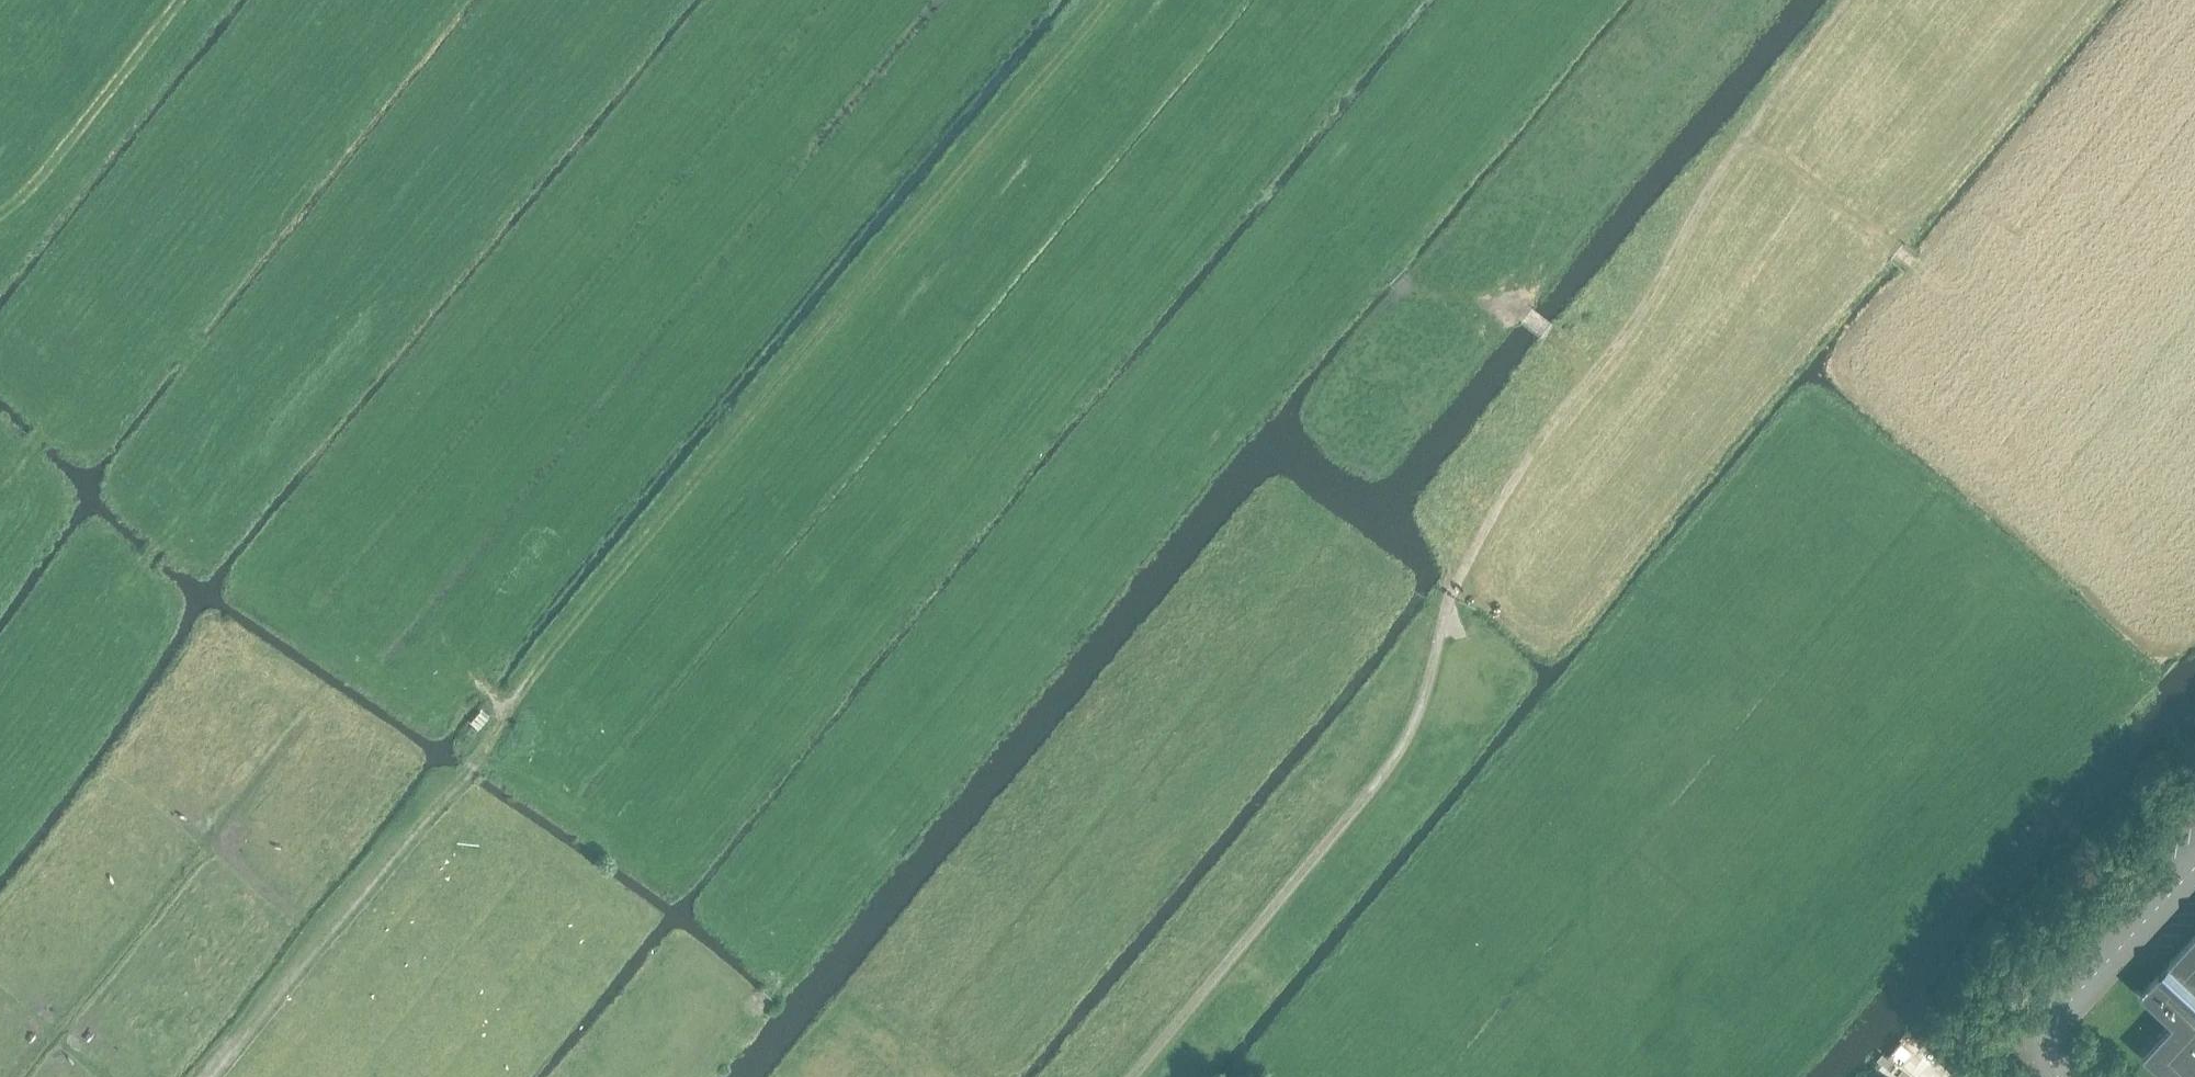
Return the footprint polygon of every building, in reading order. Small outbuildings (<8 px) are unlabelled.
[(2141,992),(2173,1022),(2144,1054),(2168,1076),(2194,1076),(2194,934),(2141,992)]
